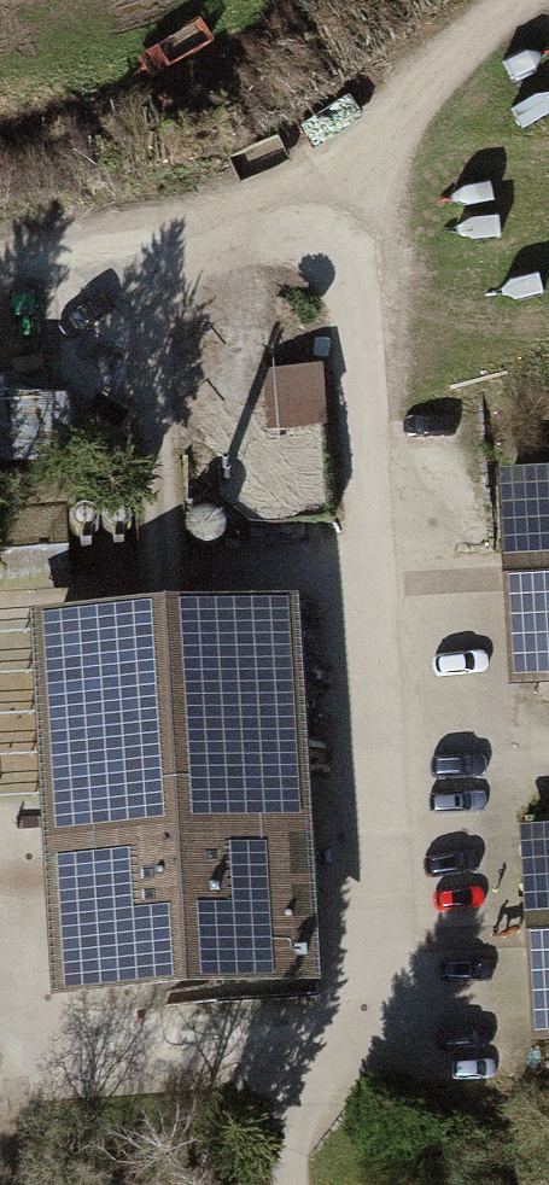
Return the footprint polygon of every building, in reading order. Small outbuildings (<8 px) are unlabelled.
[(0,270),(0,417),(72,413),(65,267),(0,270)] [(492,469),(506,685),(548,682),(548,466),(496,469),(492,469)] [(70,522),(71,526),(73,530),(77,533),(81,535),(86,535),(90,533),(94,530),(96,526),(97,522),(97,517),(95,513),(92,510),(88,508),(84,508),(80,508),(76,510),(73,513),(71,517),(70,522)] [(104,522),(105,526),(107,530),(111,533),(115,535),(120,535),(124,533),(128,530),(130,526),(131,522),(131,517),(129,513),(126,510),(122,508),(118,508),(113,508),(109,510),(106,513),(104,517),(104,522)] [(216,543),(220,539),(223,533),(223,527),(222,521),(218,515),(213,511),(207,509),(200,510),(194,512),(189,517),(186,522),(185,529),(186,535),(189,540),(193,544),(199,547),(205,548),(211,546),(216,543)] [(292,593),(25,610),(45,995),(215,979),(216,1004),(318,998),(312,886),(310,863),(292,593)] [(516,825),(522,911),(523,934),(529,1032),(530,1041),(548,1040),(548,823),(516,825)]
